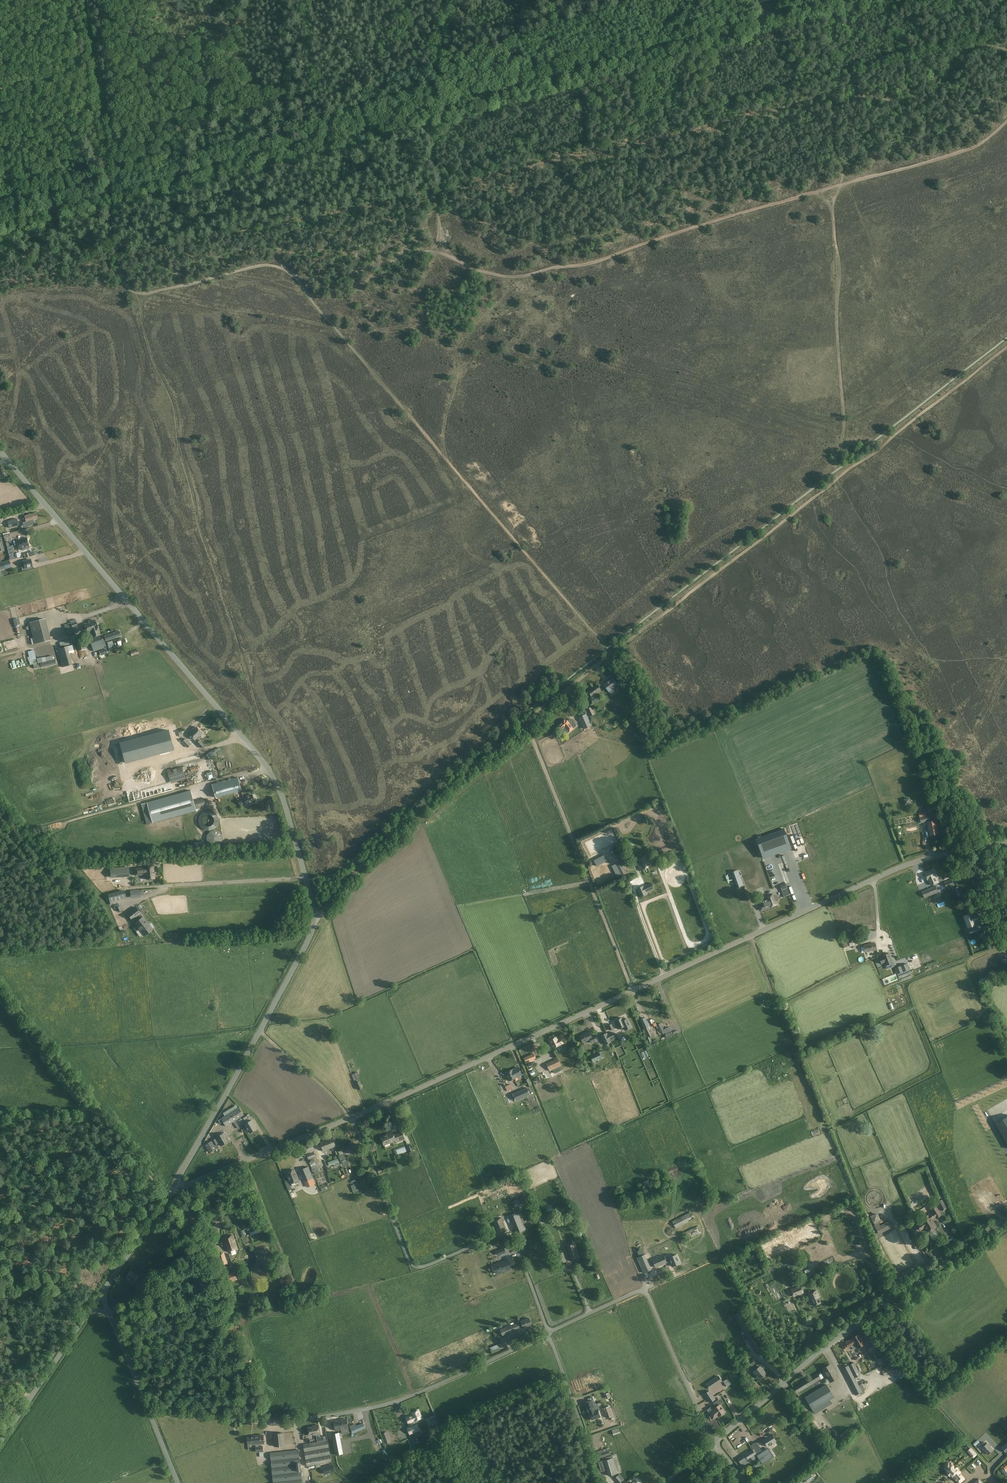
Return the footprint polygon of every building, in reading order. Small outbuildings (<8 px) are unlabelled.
[(26,521),(28,521),(29,525),(35,523),(34,519),(38,518),(37,512),(32,514),(32,513),(24,515),(26,521)] [(17,518),(8,521),(9,528),(19,525),(17,518)] [(27,538),(19,540),(16,541),(19,549),(22,548),(23,550),(29,548),(27,538)] [(10,545),(7,546),(10,559),(15,558),(14,554),(15,553),(13,545),(10,546),(10,545)] [(32,566),(30,559),(27,560),(23,561),(20,562),(22,570),(32,568),(31,566),(32,566)] [(49,640),(44,619),(29,623),(35,644),(49,640)] [(87,633),(91,632),(93,637),(100,635),(95,620),(92,621),(92,620),(88,621),(89,622),(84,624),(87,633)] [(78,626),(65,630),(67,635),(79,631),(78,626)] [(118,637),(116,632),(104,636),(106,641),(118,637)] [(93,652),(104,648),(104,646),(106,646),(103,638),(101,639),(100,636),(89,639),(93,652)] [(71,639),(59,642),(60,648),(73,645),(71,639)] [(82,639),(76,641),(78,651),(84,649),(82,639)] [(71,665),(66,646),(57,649),(62,667),(71,665)] [(26,648),(29,661),(34,660),(33,657),(35,656),(32,647),(26,648)] [(51,652),(35,656),(36,660),(39,660),(40,663),(53,660),(51,652)] [(40,663),(41,668),(56,664),(55,659),(40,663)] [(618,685),(612,677),(603,684),(609,692),(610,693),(611,693),(612,693),(614,692),(614,690),(613,689),(618,685)] [(597,684),(597,685),(588,692),(591,696),(600,690),(599,688),(601,686),(598,683),(597,684)] [(593,703),(602,698),(600,694),(591,699),(593,703)] [(595,714),(592,707),(586,709),(590,717),(595,714)] [(592,725),(586,714),(578,717),(583,729),(592,725)] [(566,719),(559,726),(562,730),(565,727),(569,732),(573,728),(570,723),(566,719)] [(190,735),(188,736),(191,739),(193,738),(195,740),(203,733),(197,727),(197,728),(195,727),(190,732),(191,733),(190,734),(190,735)] [(173,730),(125,743),(130,763),(178,750),(173,730)] [(182,742),(188,748),(192,744),(186,738),(182,742)] [(196,743),(201,748),(205,745),(200,740),(196,743)] [(170,780),(185,775),(182,767),(167,771),(170,780)] [(212,784),(216,798),(242,791),(238,777),(212,784)] [(207,799),(194,803),(191,790),(147,803),(153,823),(197,811),(196,809),(209,805),(207,799)] [(240,805),(246,802),(247,804),(248,804),(248,806),(256,803),(255,801),(252,795),(243,799),(242,798),(238,800),(240,805)] [(931,821),(928,822),(929,828),(928,828),(929,830),(929,829),(931,835),(939,833),(937,821),(931,822),(931,821)] [(900,832),(902,840),(909,839),(908,830),(900,832)] [(792,853),(786,834),(757,844),(764,863),(792,853)] [(637,859),(638,862),(637,863),(640,871),(652,866),(647,855),(640,858),(637,859)] [(620,862),(617,863),(616,864),(622,875),(626,873),(620,862)] [(110,868),(111,877),(129,876),(128,867),(110,868)] [(145,874),(146,879),(154,879),(154,867),(145,867),(134,868),(135,875),(145,874)] [(933,869),(925,873),(928,881),(931,880),(931,881),(937,878),(933,869)] [(731,872),(736,884),(742,882),(739,874),(737,870),(731,872)] [(947,889),(954,885),(952,879),(944,883),(947,889)] [(654,889),(652,883),(637,889),(641,897),(648,894),(647,892),(654,889)] [(737,887),(742,913),(750,911),(745,886),(737,887)] [(924,898),(939,892),(936,886),(922,892),(924,898)] [(954,889),(958,898),(963,896),(959,887),(954,889)] [(110,902),(110,903),(117,901),(117,900),(126,898),(124,890),(107,895),(110,902)] [(761,910),(770,907),(777,904),(774,895),(767,898),(767,899),(760,901),(761,905),(759,906),(761,910)] [(982,905),(979,898),(973,900),(976,907),(982,905)] [(127,914),(132,921),(141,914),(136,907),(127,914)] [(979,921),(977,915),(974,917),(973,914),(965,917),(969,928),(977,926),(976,923),(979,921)] [(134,923),(136,925),(134,927),(134,928),(136,931),(137,931),(139,929),(144,936),(152,929),(143,917),(134,923)] [(875,943),(864,946),(865,952),(876,950),(875,943)] [(882,956),(883,957),(879,959),(881,964),(885,962),(886,965),(892,963),(889,953),(882,956)] [(897,974),(909,969),(907,964),(895,968),(897,974)] [(649,1026),(646,1020),(644,1017),(640,1020),(641,1022),(644,1028),(649,1026)] [(618,1029),(624,1027),(625,1030),(632,1027),(627,1018),(623,1020),(622,1018),(615,1021),(617,1024),(616,1024),(618,1029)] [(661,1024),(657,1026),(662,1035),(666,1033),(667,1034),(671,1033),(671,1029),(666,1030),(665,1029),(664,1030),(661,1024)] [(651,1031),(649,1026),(644,1028),(648,1037),(652,1035),(650,1031),(651,1031)] [(589,1031),(586,1033),(580,1036),(583,1043),(590,1040),(591,1043),(598,1040),(595,1035),(591,1037),(589,1031)] [(610,1041),(607,1034),(607,1033),(600,1036),(605,1045),(611,1042),(610,1041)] [(556,1037),(549,1040),(553,1048),(561,1045),(563,1043),(561,1039),(558,1040),(556,1037)] [(599,1052),(590,1056),(593,1062),(602,1058),(605,1056),(603,1053),(600,1054),(599,1052)] [(524,1058),(526,1062),(536,1058),(534,1053),(524,1058)] [(550,1070),(561,1065),(558,1059),(547,1064),(550,1070)] [(518,1067),(512,1070),(506,1073),(510,1081),(515,1078),(516,1081),(518,1080),(517,1077),(522,1075),(518,1067)] [(530,1094),(527,1088),(513,1094),(516,1101),(530,1094)] [(226,1127),(242,1117),(243,1120),(245,1119),(245,1120),(249,1117),(248,1117),(250,1116),(249,1114),(247,1114),(244,1115),(239,1107),(238,1108),(236,1105),(223,1113),(225,1116),(218,1120),(220,1123),(223,1122),(226,1127)] [(398,1127),(404,1125),(398,1109),(392,1111),(398,1127)] [(1006,1143),(1006,1117),(996,1123),(1006,1143)] [(252,1120),(245,1125),(250,1133),(257,1129),(252,1120)] [(392,1132),(381,1137),(385,1146),(396,1141),(396,1143),(405,1139),(402,1132),(394,1135),(392,1132)] [(221,1146),(229,1141),(224,1133),(216,1138),(221,1146)] [(324,1151),(336,1146),(332,1137),(320,1142),(324,1151)] [(219,1148),(215,1139),(205,1145),(210,1153),(214,1151),(215,1154),(218,1152),(217,1149),(219,1148)] [(312,1142),(302,1146),(305,1154),(310,1152),(311,1153),(309,1153),(309,1154),(304,1156),(305,1158),(307,1157),(309,1160),(311,1159),(316,1157),(315,1157),(316,1157),(314,1152),(315,1152),(312,1142)] [(394,1147),(396,1152),(405,1148),(403,1143),(394,1147)] [(357,1144),(346,1148),(347,1153),(359,1149),(357,1144)] [(340,1155),(339,1155),(344,1167),(345,1166),(348,1165),(344,1153),(340,1155)] [(339,1162),(338,1158),(328,1162),(329,1166),(334,1164),(334,1166),(336,1166),(336,1163),(339,1162)] [(665,1174),(676,1169),(674,1166),(664,1171),(665,1174)] [(308,1167),(300,1170),(304,1181),(305,1181),(312,1178),(308,1167)] [(287,1173),(291,1184),(291,1183),(292,1186),(295,1185),(295,1184),(299,1182),(299,1180),(295,1171),(292,1173),(292,1171),(291,1172),(291,1170),(287,1172),(287,1173)] [(354,1184),(351,1185),(353,1192),(359,1190),(359,1188),(356,1189),(354,1184)] [(986,1188),(973,1195),(979,1205),(988,1200),(990,1202),(996,1199),(995,1198),(1002,1195),(998,1187),(989,1192),(986,1188)] [(925,1196),(911,1202),(914,1208),(927,1202),(925,1196)] [(947,1208),(942,1200),(937,1203),(942,1211),(947,1208)] [(933,1212),(920,1220),(921,1222),(916,1225),(919,1230),(924,1227),(927,1232),(937,1227),(932,1219),(936,1217),(941,1215),(936,1206),(931,1209),(933,1212)] [(676,1228),(694,1219),(691,1212),(672,1221),(676,1228)] [(543,1221),(556,1217),(555,1213),(542,1216),(543,1221)] [(519,1216),(512,1219),(517,1229),(523,1226),(519,1216)] [(502,1217),(493,1221),(497,1233),(506,1229),(502,1217)] [(879,1235),(892,1227),(889,1221),(880,1226),(879,1223),(874,1225),(879,1235)] [(680,1230),(683,1237),(699,1230),(697,1223),(680,1230)] [(224,1238),(228,1252),(238,1248),(233,1235),(224,1238)] [(579,1257),(576,1247),(574,1243),(566,1246),(571,1259),(579,1257)] [(637,1258),(643,1273),(651,1270),(645,1254),(644,1254),(642,1249),(637,1251),(639,1257),(637,1258)] [(562,1252),(556,1254),(559,1263),(565,1261),(562,1252)] [(655,1267),(667,1262),(663,1254),(652,1259),(655,1267)] [(676,1254),(669,1257),(673,1266),(680,1263),(676,1254)] [(507,1260),(494,1265),(498,1273),(510,1269),(507,1260)] [(808,1277),(816,1273),(814,1269),(811,1271),(810,1268),(805,1271),(808,1277)] [(134,1281),(138,1275),(131,1270),(127,1277),(134,1281)] [(146,1285),(151,1278),(150,1277),(152,1275),(147,1272),(145,1275),(146,1275),(142,1281),(146,1285)] [(234,1272),(225,1275),(227,1282),(237,1279),(234,1272)] [(898,1273),(892,1278),(898,1285),(904,1280),(898,1273)] [(793,1297),(804,1293),(801,1285),(790,1289),(793,1297)] [(810,1298),(811,1298),(814,1306),(821,1303),(818,1295),(819,1294),(817,1290),(811,1292),(810,1290),(807,1291),(808,1293),(810,1298)] [(734,1315),(757,1354),(767,1348),(763,1341),(760,1343),(744,1316),(747,1315),(744,1309),(734,1315)] [(521,1321),(523,1327),(531,1324),(529,1318),(521,1321)] [(523,1327),(521,1321),(500,1329),(502,1335),(523,1327)] [(512,1337),(514,1342),(522,1339),(521,1334),(512,1337)] [(852,1338),(857,1347),(857,1348),(864,1344),(859,1334),(852,1338)] [(731,1348),(741,1347),(741,1340),(738,1340),(738,1338),(727,1339),(727,1346),(731,1346),(731,1348)] [(853,1349),(857,1347),(852,1338),(845,1342),(846,1344),(844,1345),(846,1349),(849,1348),(849,1347),(851,1346),(853,1349)] [(747,1351),(741,1354),(745,1360),(750,1356),(747,1351)] [(748,1361),(752,1367),(757,1363),(753,1357),(748,1361)] [(854,1362),(842,1368),(855,1395),(862,1392),(855,1378),(861,1375),(854,1362)] [(755,1367),(756,1368),(753,1371),(760,1379),(766,1373),(761,1366),(759,1363),(755,1367)] [(830,1364),(823,1368),(828,1378),(835,1374),(830,1364)] [(820,1371),(793,1387),(796,1393),(821,1378),(819,1375),(821,1374),(820,1371)] [(715,1385),(712,1380),(706,1384),(709,1389),(715,1385)] [(826,1384),(804,1397),(813,1410),(834,1397),(826,1384)] [(709,1390),(704,1394),(709,1403),(715,1399),(709,1390)] [(597,1409),(595,1410),(593,1405),(595,1404),(593,1399),(591,1400),(585,1402),(588,1410),(589,1412),(588,1412),(591,1420),(600,1417),(597,1409)] [(714,1408),(714,1409),(712,1410),(711,1407),(707,1409),(709,1412),(708,1412),(710,1415),(709,1416),(711,1419),(712,1418),(713,1419),(718,1415),(720,1414),(722,1414),(724,1413),(724,1412),(725,1411),(720,1404),(717,1400),(713,1403),(716,1407),(714,1408)] [(607,1418),(616,1414),(613,1406),(609,1408),(608,1406),(603,1408),(607,1418)] [(411,1413),(412,1415),(406,1417),(410,1427),(407,1428),(410,1434),(419,1430),(416,1423),(423,1420),(418,1410),(411,1413)] [(335,1427),(335,1431),(349,1428),(347,1418),(334,1421),(335,1424),(332,1425),(333,1427),(335,1427)] [(363,1422),(356,1426),(355,1423),(351,1425),(353,1432),(365,1427),(363,1422)] [(320,1434),(319,1425),(314,1425),(314,1426),(308,1427),(309,1435),(314,1434),(314,1435),(316,1434),(318,1441),(303,1444),(307,1466),(315,1465),(320,1464),(332,1462),(328,1440),(326,1440),(325,1436),(320,1437),(320,1434)] [(273,1434),(274,1446),(285,1445),(283,1433),(273,1434)] [(336,1455),(343,1453),(339,1433),(332,1434),(336,1455)] [(252,1444),(265,1443),(264,1434),(253,1436),(253,1437),(247,1437),(248,1444),(252,1444)] [(771,1434),(763,1440),(767,1447),(776,1441),(771,1434)] [(763,1465),(774,1457),(768,1448),(762,1451),(756,1442),(751,1445),(757,1455),(763,1465)] [(987,1443),(986,1444),(984,1442),(981,1445),(983,1447),(982,1448),(988,1455),(993,1450),(987,1443)] [(610,1455),(608,1448),(598,1452),(600,1458),(610,1455)] [(273,1482),(303,1482),(299,1450),(270,1453),(273,1482)] [(740,1464),(748,1459),(751,1457),(752,1460),(755,1458),(754,1455),(755,1454),(752,1450),(745,1455),(744,1454),(737,1459),(740,1464)] [(613,1457),(598,1462),(601,1471),(606,1469),(608,1476),(618,1473),(613,1457)] [(950,1464),(949,1463),(948,1463),(947,1463),(946,1464),(946,1465),(946,1467),(945,1468),(954,1478),(959,1482),(960,1482),(964,1479),(959,1473),(960,1472),(957,1469),(957,1468),(955,1466),(955,1467),(951,1463),(950,1464)] [(333,1464),(321,1468),(322,1471),(324,1470),(325,1474),(335,1471),(333,1464)] [(807,1482),(813,1477),(808,1472),(803,1477),(807,1482)] [(622,1480),(625,1478),(621,1473),(614,1478),(618,1482),(624,1482),(622,1480)]
